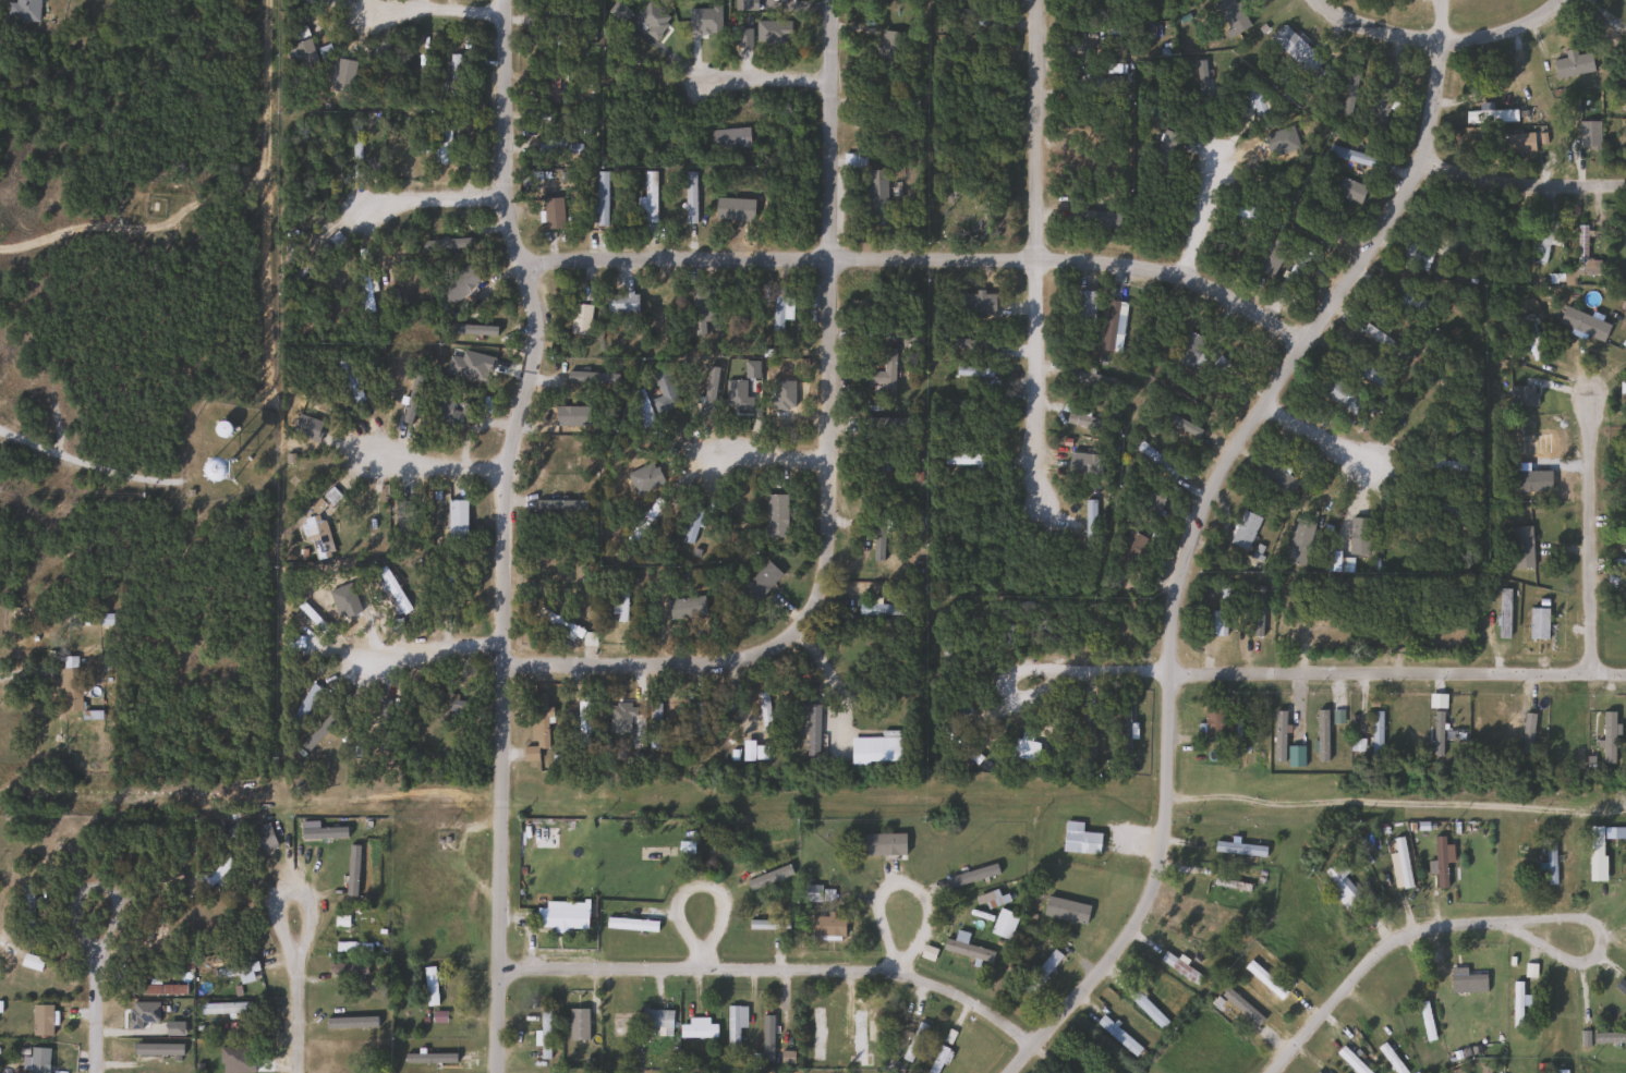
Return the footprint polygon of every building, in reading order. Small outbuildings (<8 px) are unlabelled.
[(15,2),(15,0),(38,0),(38,20),(5,20),(5,2),(15,2)] [(1597,16),(1625,40),(1625,61),(1603,42),(1606,38),(1590,25),(1597,16)] [(1270,39),(1284,24),(1322,59),(1307,74),(1270,39)] [(1116,38),(1116,30),(1077,30),(1077,38),(1116,38)] [(901,31),(901,63),(879,63),(879,31),(901,31)] [(298,71),(292,41),(310,38),(316,68),(298,71)] [(623,54),(629,45),(647,56),(643,65),(623,54)] [(1589,52),(1592,71),(1555,78),(1551,60),(1565,57),(1564,50),(1574,48),(1575,54),(1589,52)] [(458,54),(458,95),(449,95),(449,54),(458,54)] [(560,59),(559,103),(547,103),(547,59),(560,59)] [(1199,68),(1212,68),(1212,102),(1199,102),(1199,68)] [(1310,78),(1320,68),(1331,77),(1321,88),(1310,78)] [(1266,97),(1260,99),(1266,115),(1258,119),(1241,78),(1251,74),(1255,85),(1260,83),(1266,97)] [(1085,78),(1118,78),(1118,93),(1085,93),(1085,78)] [(1363,120),(1375,84),(1394,90),(1381,126),(1363,120)] [(351,118),(365,118),(365,159),(351,159),(351,118)] [(1606,121),(1625,121),(1625,139),(1606,139),(1606,121)] [(434,127),(449,127),(449,163),(434,163),(434,127)] [(709,147),(709,129),(749,129),(749,147),(709,147)] [(1506,133),(1533,133),(1533,153),(1506,153),(1506,133)] [(1373,168),(1326,154),(1330,144),(1376,158),(1373,168)] [(865,170),(885,170),(886,225),(866,225),(865,170)] [(595,225),(595,171),(607,171),(607,225),(595,225)] [(655,234),(643,234),(643,171),(655,171),(655,234)] [(694,223),(683,223),(683,171),(694,171),(694,223)] [(542,228),(542,197),(562,197),(562,228),(542,228)] [(1537,242),(1539,204),(1550,204),(1548,264),(1533,263),(1533,242),(1537,242)] [(945,225),(945,206),(993,206),(993,225),(945,225)] [(1118,231),(1080,231),(1080,211),(1118,211),(1118,231)] [(1590,284),(1564,284),(1564,269),(1576,269),(1576,225),(1585,225),(1585,260),(1599,260),(1599,276),(1590,276),(1590,284)] [(425,228),(439,228),(439,256),(415,256),(415,241),(425,241),(425,228)] [(1432,252),(1424,271),(1399,263),(1407,243),(1432,252)] [(434,290),(465,264),(480,281),(448,306),(434,290)] [(354,276),(365,273),(373,310),(362,313),(354,276)] [(1430,301),(1422,318),(1385,302),(1393,284),(1430,301)] [(772,341),(772,289),(782,289),(782,341),(772,341)] [(1094,291),(1094,322),(1076,322),(1076,291),(1094,291)] [(636,293),(636,313),(605,313),(605,293),(636,293)] [(569,333),(571,303),(591,305),(587,336),(569,333)] [(999,315),(963,310),(964,303),(1000,307),(999,315)] [(1544,356),(1531,361),(1516,319),(1529,314),(1544,356)] [(1198,368),(1177,364),(1185,332),(1204,337),(1198,368)] [(894,347),(894,400),(882,400),(882,383),(873,383),(873,373),(883,373),(883,347),(894,347)] [(1379,387),(1338,362),(1343,354),(1384,379),(1379,387)] [(487,366),(486,377),(448,373),(449,362),(487,366)] [(659,397),(651,374),(664,368),(678,404),(656,413),(651,400),(659,397)] [(1123,383),(1119,394),(1071,380),(1075,369),(1123,383)] [(566,382),(566,371),(616,373),(616,385),(566,382)] [(1319,390),(1331,376),(1354,394),(1343,409),(1319,390)] [(639,429),(626,394),(641,388),(654,424),(639,429)] [(429,420),(436,397),(472,405),(466,429),(429,420)] [(1178,474),(1170,481),(1131,446),(1138,438),(1178,474)] [(994,453),(994,464),(943,464),(943,453),(994,453)] [(201,477),(206,456),(223,462),(218,481),(201,477)] [(1250,477),(1260,460),(1299,481),(1290,499),(1250,477)] [(1429,471),(1429,462),(1468,462),(1468,471),(1429,471)] [(408,485),(406,520),(401,520),(401,546),(390,546),(391,485),(408,485)] [(1164,497),(1154,523),(1134,516),(1143,489),(1164,497)] [(634,542),(627,537),(656,499),(663,504),(634,542)] [(1083,551),(1083,499),(1094,499),(1094,551),(1083,551)] [(464,539),(446,539),(446,500),(464,500),(464,539)] [(703,508),(691,544),(681,540),(692,504),(703,508)] [(1260,519),(1245,551),(1227,542),(1242,510),(1260,519)] [(300,523),(315,514),(333,548),(318,557),(300,523)] [(894,527),(894,541),(869,541),(869,527),(894,527)] [(1531,527),(1531,568),(1512,568),(1512,527),(1531,527)] [(1146,540),(1124,575),(1107,564),(1130,531),(1146,540)] [(753,602),(740,589),(767,561),(781,575),(753,602)] [(1217,610),(1218,585),(1227,585),(1226,635),(1209,635),(1210,610),(1217,610)] [(624,586),(624,622),(616,622),(616,586),(624,586)] [(1508,589),(1508,637),(1497,637),(1497,589),(1508,589)] [(907,605),(907,615),(857,615),(857,605),(907,605)] [(590,647),(581,643),(582,641),(533,618),(536,608),(595,635),(590,647)] [(1546,639),(1528,639),(1528,608),(1546,608),(1546,639)] [(1331,633),(1293,633),(1293,613),(1331,613),(1331,633)] [(78,658),(78,711),(60,711),(60,658),(78,658)] [(319,688),(294,733),(284,729),(310,683),(319,688)] [(768,731),(760,731),(760,694),(768,694),(768,731)] [(544,696),(544,708),(547,708),(547,748),(536,748),(537,760),(521,761),(521,747),(531,747),(530,696),(544,696)] [(588,747),(577,747),(577,696),(588,696),(588,747)] [(694,703),(708,703),(708,736),(694,736),(694,703)] [(658,704),(658,748),(648,748),(648,704),(658,704)] [(341,714),(308,752),(300,745),(333,706),(341,714)] [(1223,739),(1203,739),(1203,709),(1223,709),(1223,739)] [(1381,754),(1370,754),(1370,711),(1381,711),(1381,754)] [(1515,735),(1516,758),(1506,758),(1504,712),(1516,711),(1517,723),(1524,723),(1524,735),(1515,735)] [(1602,712),(1614,712),(1614,763),(1602,763),(1602,712)] [(1008,758),(1010,739),(1040,742),(1038,760),(1008,758)] [(1097,855),(1061,852),(1065,821),(1081,822),(1080,832),(1100,834),(1097,855)] [(253,854),(245,831),(267,824),(275,848),(253,854)] [(1600,828),(1600,880),(1589,880),(1589,828),(1600,828)] [(863,856),(863,834),(903,834),(903,856),(863,856)] [(1433,837),(1444,837),(1445,888),(1434,888),(1433,837)] [(1400,889),(1394,839),(1403,838),(1409,888),(1400,889)] [(1554,885),(1545,885),(1545,841),(1554,841),(1554,885)] [(1214,853),(1214,844),(1264,846),(1264,855),(1214,853)] [(236,874),(205,890),(198,878),(230,862),(236,874)] [(1324,874),(1333,866),(1360,897),(1346,910),(1322,885),(1328,878),(1324,874)] [(182,887),(161,890),(160,882),(180,878),(182,887)] [(33,885),(33,938),(21,938),(21,885),(33,885)] [(659,909),(657,932),(604,929),(606,911),(642,913),(642,907),(659,909)] [(988,932),(999,909),(1017,916),(1007,941),(988,932)] [(147,951),(147,910),(161,910),(161,951),(147,951)] [(585,930),(535,930),(535,910),(585,910),(585,930)] [(845,917),(844,937),(811,937),(811,916),(845,917)] [(782,930),(738,930),(738,920),(782,920),(782,930)] [(990,962),(942,952),(945,939),(954,941),(956,931),(968,934),(966,946),(993,951),(990,962)] [(355,937),(355,944),(368,944),(368,953),(335,953),(335,937),(355,937)] [(1061,956),(1029,997),(1020,990),(1053,950),(1061,956)] [(1201,977),(1196,985),(1158,960),(1164,952),(1201,977)] [(19,966),(22,953),(41,960),(38,972),(19,966)] [(211,972),(255,963),(256,971),(214,980),(211,972)] [(331,975),(331,964),(364,964),(364,975),(331,975)] [(1282,1002),(1239,974),(1246,964),(1288,993),(1282,1002)] [(424,1005),(424,967),(435,967),(435,1005),(424,1005)] [(1449,986),(1449,975),(1484,975),(1484,986),(1449,986)] [(1521,983),(1521,1026),(1512,1026),(1512,983),(1521,983)] [(1121,992),(1129,985),(1166,1023),(1160,1029),(1121,992)] [(1218,996),(1225,988),(1264,1022),(1258,1031),(1218,996)] [(1418,1003),(1424,1002),(1433,1040),(1425,1041),(1418,1003)] [(246,1003),(246,1014),(194,1014),(194,1003),(246,1003)] [(31,1005),(50,1005),(50,1036),(31,1036),(31,1005)] [(726,1007),(744,1007),(744,1028),(738,1028),(738,1053),(726,1053),(726,1007)] [(548,1008),(548,1060),(538,1060),(538,1008),(548,1008)] [(620,1009),(620,1049),(610,1049),(610,1009),(620,1009)] [(587,1010),(587,1042),(568,1042),(568,1010),(587,1010)] [(856,1066),(856,1012),(870,1012),(870,1066),(856,1066)] [(1141,1049),(1133,1057),(1094,1024),(1102,1016),(1141,1049)] [(715,1023),(715,1038),(678,1038),(678,1026),(690,1026),(690,1023),(715,1023)] [(899,1058),(919,1023),(927,1028),(908,1063),(899,1058)] [(1384,1042),(1406,1072),(1395,1072),(1376,1048),(1384,1042)] [(947,1049),(936,1072),(926,1072),(938,1046),(947,1049)] [(252,1047),(252,1056),(216,1056),(216,1047),(252,1047)] [(1343,1047),(1369,1072),(1355,1072),(1335,1053),(1343,1047)] [(49,1050),(46,1072),(27,1072),(31,1048),(49,1050)]
